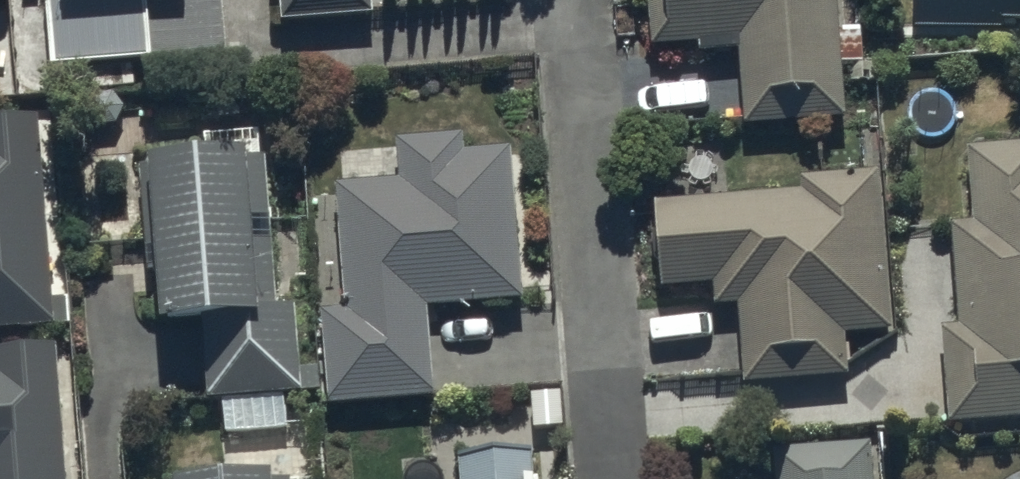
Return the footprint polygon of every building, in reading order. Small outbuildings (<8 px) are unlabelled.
[(134,76),(226,70),(223,0),(44,0),(50,83),(96,83),(98,100),(134,96),(134,76)] [(282,38),(374,32),(371,0),(279,0),(282,38)] [(649,58),(740,50),(747,139),(850,130),(839,0),(644,0),(649,58)] [(914,29),(1019,28),(1019,0),(914,0),(914,29)] [(39,133),(0,136),(0,342),(54,338),(39,133)] [(463,151),(396,152),(396,196),(338,197),(346,323),(325,323),(326,415),(432,411),(431,316),(524,314),(514,166),(463,166),(463,151)] [(968,160),(974,233),(950,235),(959,338),(940,339),(948,437),(1019,431),(1019,156),(968,160)] [(298,316),(262,319),(251,175),(152,181),(163,358),(204,355),(208,407),(304,400),(298,316)] [(803,204),(660,211),(664,301),(716,298),(717,319),(743,318),(747,396),(849,391),(847,345),(888,343),(881,184),(802,188),(803,204)] [(0,362),(0,478),(62,478),(54,358),(0,362)] [(527,454),(455,458),(456,478),(529,478),(527,454)] [(871,457),(779,464),(780,478),(873,478),(871,457)]
